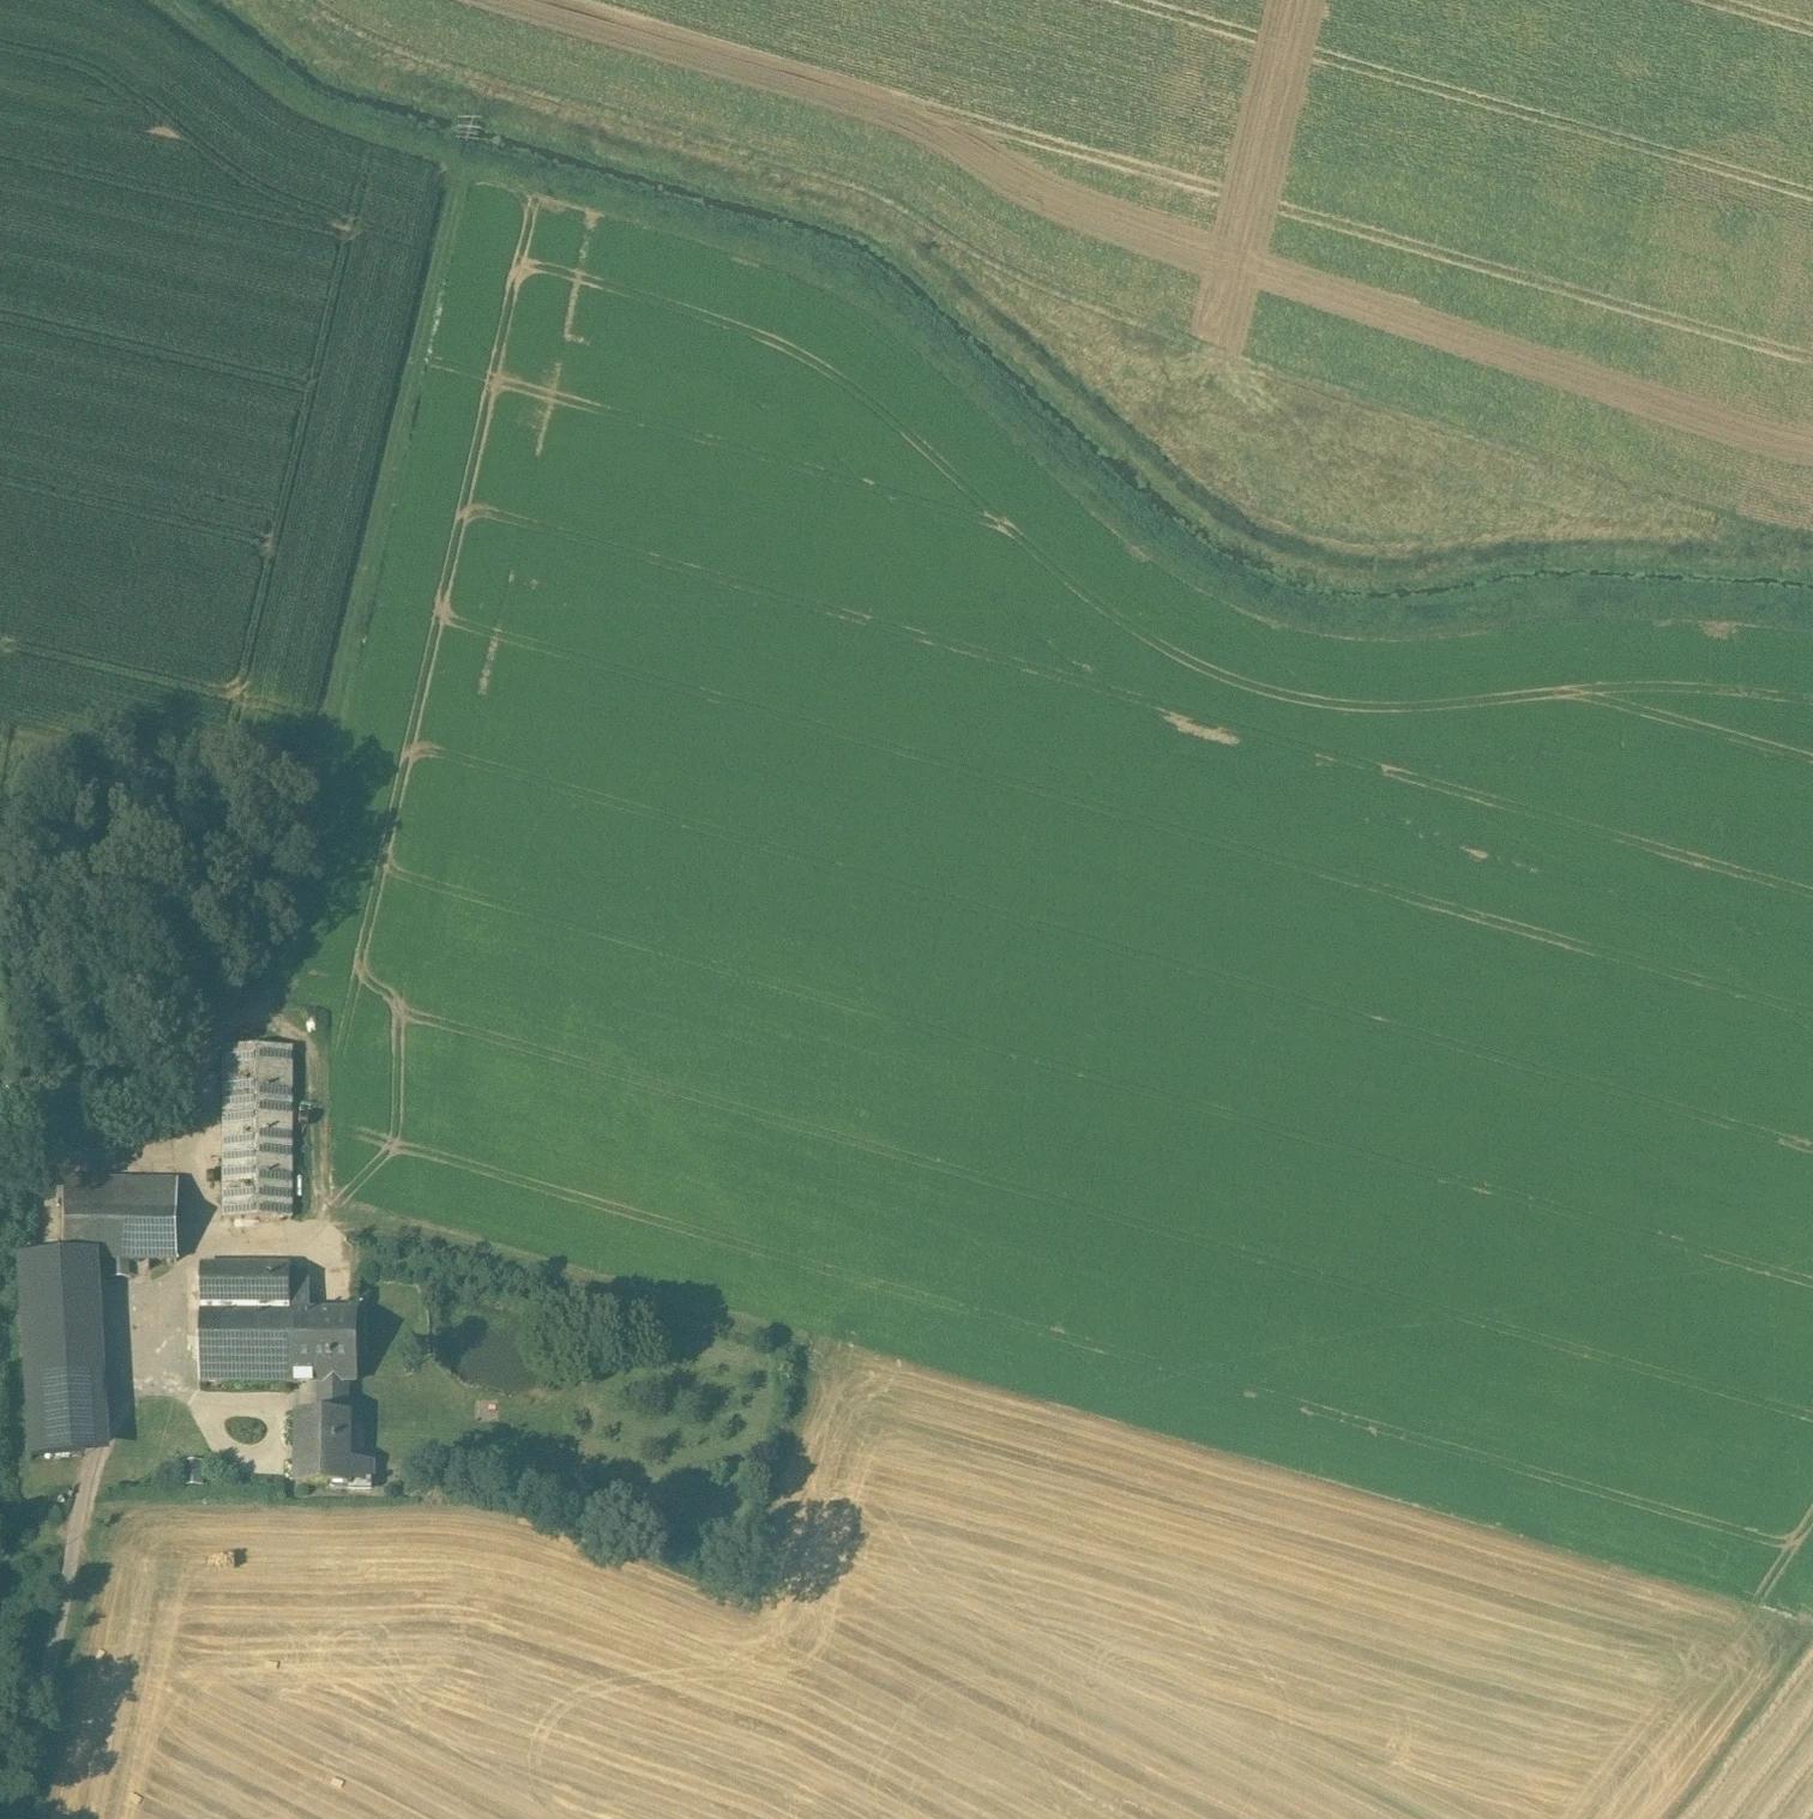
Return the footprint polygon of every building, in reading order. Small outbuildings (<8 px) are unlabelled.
[(291,1050),(224,1050),(224,1219),(292,1219),(291,1050)] [(61,1258),(61,1261),(71,1261),(177,1260),(176,1175),(61,1176),(61,1258)] [(82,1439),(71,1261),(61,1261),(61,1258),(18,1259),(29,1440),(82,1439)] [(202,1266),(201,1382),(320,1383),(348,1383),(355,1383),(355,1314),(290,1313),(290,1267),(202,1266)] [(320,1383),(320,1417),(348,1417),(348,1383),(320,1383)] [(320,1417),(298,1417),(297,1486),(349,1487),(349,1490),(373,1491),(373,1462),(350,1462),(351,1417),(348,1417),(320,1417)]
